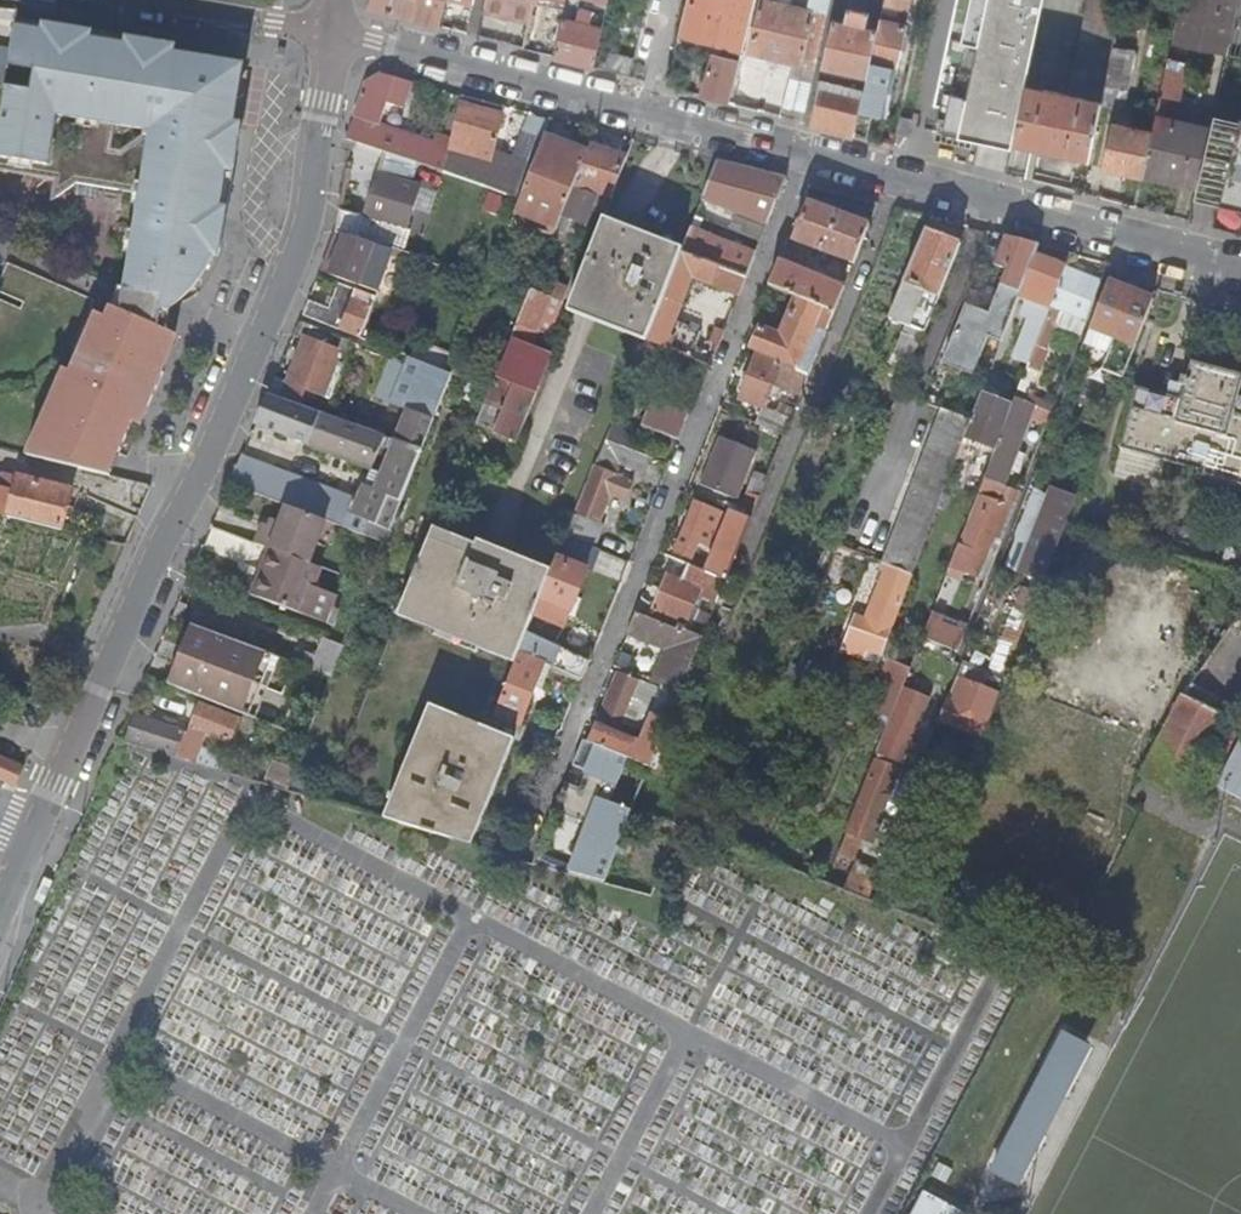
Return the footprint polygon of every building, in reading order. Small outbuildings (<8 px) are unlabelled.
[(369,8),(441,28),(448,0),(371,0),(369,8)] [(530,24),(535,3),(536,0),(489,0),(486,14),(530,24)] [(566,10),(569,0),(536,0),(535,3),(566,10)] [(556,57),(589,66),(595,67),(598,51),(609,0),(569,0),(566,10),(556,57)] [(714,55),(714,52),(742,59),(756,0),(690,0),(679,47),(714,55)] [(750,51),(817,68),(832,0),(762,0),(750,51)] [(883,14),(884,10),(886,0),(876,0),(873,11),(883,14)] [(884,10),(897,13),(899,8),(909,9),(912,0),(886,0),(884,10)] [(1043,0),(964,0),(939,109),(944,110),(938,138),(1009,154),(1012,141),(1024,87),(1043,0)] [(1090,159),(1101,106),(1108,72),(1119,18),(1123,0),(1088,0),(1069,97),(1024,87),(1012,141),(1066,152),(1066,154),(1090,159)] [(1228,52),(1233,28),(1240,0),(1181,0),(1172,40),(1228,52)] [(847,21),(868,26),(871,11),(850,7),(847,21)] [(68,27),(17,18),(16,25),(67,34),(68,27)] [(821,80),(812,124),(856,135),(880,28),(868,26),(847,21),(835,18),(824,67),(861,75),(859,88),(821,80)] [(1108,72),(1131,77),(1132,78),(1143,23),(1119,18),(1108,72)] [(880,28),(856,135),(868,139),(874,114),(887,117),(907,24),(882,19),(880,28)] [(176,46),(68,27),(67,34),(16,25),(1,128),(4,129),(0,144),(0,172),(56,181),(51,205),(78,184),(143,194),(127,290),(168,296),(183,294),(192,290),(199,283),(208,273),(212,260),(226,211),(235,163),(242,125),(246,95),(250,66),(185,54),(184,60),(175,58),(176,46)] [(598,51),(595,67),(631,77),(635,59),(598,51)] [(714,55),(702,95),(732,103),(741,62),(742,59),(714,52),(714,55)] [(1168,61),(1161,96),(1179,101),(1187,65),(1168,61)] [(741,62),(732,103),(758,110),(768,68),(741,62)] [(781,113),(804,120),(815,73),(793,67),(781,113)] [(1108,72),(1101,106),(1124,111),(1131,77),(1108,72)] [(384,151),(417,162),(446,172),(454,140),(439,136),(436,143),(383,125),(390,104),(405,108),(414,83),(385,75),(368,82),(349,140),(356,142),(384,151)] [(454,140),(446,172),(522,198),(543,144),(525,137),(514,164),(502,161),(499,170),(489,167),(487,172),(475,169),(476,165),(456,159),(459,150),(463,151),(465,150),(467,145),(494,152),(502,116),(462,107),(454,140)] [(908,136),(912,119),(900,116),(896,133),(908,136)] [(1155,123),(1210,134),(1212,128),(1156,116),(1155,123)] [(1144,177),(1199,188),(1210,134),(1155,123),(1152,135),(1144,177)] [(1102,168),(1144,177),(1152,135),(1111,127),(1102,168)] [(1199,188),(1197,207),(1240,216),(1240,141),(1210,134),(1199,188)] [(543,144),(522,198),(517,210),(554,225),(559,228),(589,155),(546,137),(543,144)] [(595,139),(589,155),(559,228),(566,232),(571,220),(581,224),(595,192),(613,197),(629,158),(610,152),(612,144),(595,139)] [(338,232),(347,235),(376,244),(378,236),(404,244),(422,187),(412,183),(417,162),(384,151),(365,216),(341,209),(336,232),(338,232)] [(788,181),(718,163),(704,199),(735,211),(769,225),(788,181)] [(855,264),(871,226),(811,203),(795,242),(855,264)] [(769,225),(735,211),(728,230),(762,243),(769,225)] [(602,227),(572,302),(648,332),(678,256),(602,227)] [(692,230),(682,253),(748,277),(757,256),(692,230)] [(961,244),(926,231),(890,317),(907,325),(895,352),(915,361),(927,331),(961,244)] [(328,262),(323,272),(331,275),(347,235),(338,232),(333,247),(328,262)] [(331,275),(379,292),(394,250),(376,244),(347,235),(331,275)] [(1037,254),(1040,246),(1006,237),(995,265),(1009,271),(991,316),(977,310),(954,368),(976,377),(991,337),(1003,342),(1024,286),(1037,254)] [(748,277),(682,253),(648,341),(700,362),(704,351),(696,348),(702,333),(677,323),(695,278),(740,296),(748,278),(748,277)] [(1033,355),(1068,266),(1037,254),(1024,286),(1040,293),(1037,301),(1042,303),(1038,316),(1036,315),(1030,332),(1026,331),(1019,348),(1033,355)] [(781,261),(770,286),(798,297),(836,313),(846,288),(781,261)] [(1104,280),(1068,266),(1033,355),(1029,367),(1014,406),(995,455),(985,479),(1004,486),(1010,471),(1017,452),(1031,418),(1048,425),(1056,405),(1030,395),(1054,332),(1057,327),(1073,333),(1079,318),(1088,322),(1104,280)] [(557,284),(539,277),(533,291),(492,391),(474,436),(493,444),(534,342),(542,346),(547,333),(539,330),(557,284)] [(1121,378),(1152,298),(1109,282),(1091,328),(1116,337),(1110,351),(1103,371),(1121,378)] [(310,301),(304,316),(355,336),(362,339),(377,298),(343,286),(334,309),(310,301)] [(836,313),(798,297),(782,335),(762,327),(752,350),(759,353),(810,375),(836,313)] [(28,454),(99,470),(110,449),(120,453),(135,419),(151,386),(157,389),(166,370),(161,368),(165,331),(145,323),(146,319),(114,305),(106,324),(96,320),(80,356),(84,358),(77,372),(73,371),(51,419),(44,417),(28,454)] [(954,368),(977,310),(969,307),(946,365),(954,368)] [(1080,342),(1088,322),(1079,318),(1073,333),(1057,327),(1054,332),(1080,342)] [(165,331),(165,327),(146,319),(145,323),(165,331)] [(296,333),(307,337),(348,354),(353,341),(301,322),(296,333)] [(718,344),(724,329),(715,325),(709,340),(718,344)] [(1086,341),(1110,351),(1116,337),(1091,328),(1086,341)] [(277,379),(269,395),(302,407),(308,392),(330,401),(348,354),(307,337),(288,383),(277,379)] [(1029,367),(1033,355),(1019,348),(1018,348),(1013,361),(1029,367)] [(802,396),(810,375),(759,353),(741,399),(765,408),(758,425),(786,436),(793,419),(779,413),(767,409),(771,397),(777,399),(782,388),(802,396)] [(409,411),(397,442),(422,451),(432,427),(453,374),(410,357),(392,405),(409,411)] [(1233,412),(1240,382),(1240,375),(1192,361),(1182,399),(1137,387),(1116,466),(1240,500),(1240,414),(1233,412)] [(135,419),(143,422),(157,389),(151,386),(135,419)] [(1001,395),(986,388),(973,421),(965,443),(976,447),(995,455),(1014,406),(1000,400),(1001,395)] [(244,455),(231,485),(287,506),(327,521),(335,525),(386,544),(422,451),(397,442),(380,436),(324,416),(302,407),(269,395),(257,425),(372,470),(372,471),(384,475),(377,490),(366,485),(359,501),(341,493),(339,498),(291,479),(293,474),(244,455)] [(644,427),(681,440),(690,414),(654,401),(644,427)] [(779,413),(793,419),(796,410),(783,404),(779,413)] [(965,443),(973,421),(945,409),(885,565),(899,570),(894,582),(909,588),(959,457),(965,443)] [(608,440),(628,448),(636,429),(616,421),(608,440)] [(757,453),(722,438),(703,485),(738,499),(757,453)] [(645,475),(652,458),(634,451),(628,448),(608,440),(570,538),(598,550),(606,528),(602,525),(613,497),(626,502),(633,482),(616,475),(620,465),(645,475)] [(628,448),(634,451),(638,444),(632,441),(628,448)] [(976,447),(965,443),(959,457),(971,461),(976,447)] [(1024,455),(1017,452),(1010,471),(1017,474),(1024,455)] [(372,471),(366,485),(377,490),(384,475),(372,471)] [(61,529),(71,490),(19,476),(15,490),(0,486),(0,513),(61,529)] [(1018,504),(1022,493),(1004,486),(985,479),(948,577),(961,582),(964,572),(978,578),(988,550),(993,537),(999,538),(1010,507),(1006,505),(1008,500),(1018,504)] [(1075,505),(1078,498),(1054,489),(1020,572),(1045,583),(1066,528),(1075,505)] [(732,510),(753,518),(761,497),(749,492),(743,506),(731,501),(728,508),(730,509),(732,510)] [(999,554),(1018,504),(1008,500),(1006,505),(1010,507),(999,538),(993,537),(988,550),(999,554)] [(699,543),(711,547),(724,513),(696,502),(689,519),(684,517),(681,521),(686,525),(676,552),(693,559),(699,543)] [(264,524),(257,544),(271,549),(311,565),(319,544),(327,521),(287,506),(281,522),(279,529),(270,526),(264,524)] [(708,572),(728,580),(753,518),(732,510),(708,572)] [(272,519),(270,526),(279,529),(281,522),(272,519)] [(335,525),(327,521),(319,544),(327,547),(335,525)] [(594,573),(602,552),(598,550),(570,538),(567,537),(550,580),(535,617),(567,630),(590,572),(594,573)] [(521,653),(529,632),(535,617),(550,580),(476,550),(474,555),(433,538),(404,610),(520,656),(521,653)] [(311,565),(271,549),(263,573),(269,575),(260,599),(338,629),(342,617),(335,614),(340,600),(317,591),(324,570),(311,565)] [(639,611),(704,639),(713,618),(700,612),(695,624),(689,621),(700,595),(719,602),(728,580),(708,572),(705,571),(689,565),(683,579),(669,574),(663,589),(659,598),(655,607),(644,597),(639,611)] [(269,575),(263,573),(254,596),(260,599),(269,575)] [(909,588),(894,582),(890,593),(905,600),(909,588)] [(654,596),(659,598),(663,589),(658,587),(654,596)] [(984,739),(1040,595),(1026,590),(990,676),(965,666),(942,722),(984,739)] [(905,600),(890,593),(883,611),(890,614),(888,620),(896,624),(905,600)] [(193,620),(228,634),(234,617),(200,604),(193,620)] [(177,608),(174,618),(181,621),(185,611),(177,608)] [(943,645),(959,652),(969,627),(962,625),(959,631),(942,624),(944,618),(933,613),(924,637),(943,645)] [(665,688),(681,695),(703,642),(637,614),(630,634),(669,650),(655,684),(665,688)] [(959,631),(962,625),(944,618),(942,624),(959,631)] [(885,650),(893,631),(858,619),(851,637),(885,650)] [(193,625),(170,686),(244,714),(254,686),(269,691),(281,658),(193,625)] [(547,664),(555,643),(529,632),(521,653),(547,664)] [(938,657),(943,645),(924,637),(920,649),(938,657)] [(315,671),(333,678),(344,650),(327,643),(315,671)] [(509,736),(520,741),(527,725),(523,723),(547,664),(521,653),(520,656),(491,729),(509,736)] [(621,653),(616,668),(644,680),(650,665),(621,653)] [(639,692),(642,683),(619,674),(600,721),(623,730),(635,701),(642,704),(646,695),(639,692)] [(244,714),(258,720),(269,691),(254,686),(244,714)] [(645,734),(662,741),(681,695),(665,688),(645,734)] [(879,754),(904,765),(905,765),(913,747),(917,748),(924,730),(920,728),(932,698),(904,688),(892,719),(879,754)] [(1221,714),(1228,718),(1236,706),(1211,694),(1205,706),(1182,695),(1141,775),(1178,795),(1221,714)] [(187,699),(178,722),(179,723),(234,744),(242,721),(187,699)] [(446,838),(466,843),(509,736),(491,729),(491,730),(439,709),(393,822),(437,834),(446,838)] [(130,734),(127,742),(204,765),(207,756),(202,754),(202,752),(183,746),(187,733),(177,730),(164,725),(138,717),(132,735),(130,734)] [(166,718),(164,725),(177,730),(179,723),(178,722),(166,718)] [(591,744),(651,768),(657,752),(634,741),(599,726),(591,744)] [(1216,788),(1240,801),(1240,738),(1216,788)] [(617,792),(638,801),(651,768),(591,744),(585,742),(575,767),(589,773),(582,790),(568,785),(561,802),(596,816),(605,820),(617,792)] [(880,761),(902,770),(904,765),(879,754),(877,760),(880,761)] [(18,788),(27,766),(0,755),(0,781),(18,788)] [(904,812),(913,789),(897,783),(902,770),(880,761),(841,858),(853,863),(862,839),(873,844),(888,806),(904,812)] [(90,803),(99,782),(86,776),(76,796),(90,803)] [(700,780),(684,822),(688,823),(704,782),(700,780)] [(639,804),(652,809),(660,788),(649,784),(647,782),(639,804)] [(557,812),(592,826),(596,816),(561,802),(557,812)] [(573,873),(607,882),(627,829),(605,820),(596,816),(592,826),(573,873)] [(870,900),(877,884),(859,877),(855,885),(849,883),(846,891),(870,900)] [(1034,1193),(1114,1041),(1089,1028),(1009,1179),(1034,1193)]
